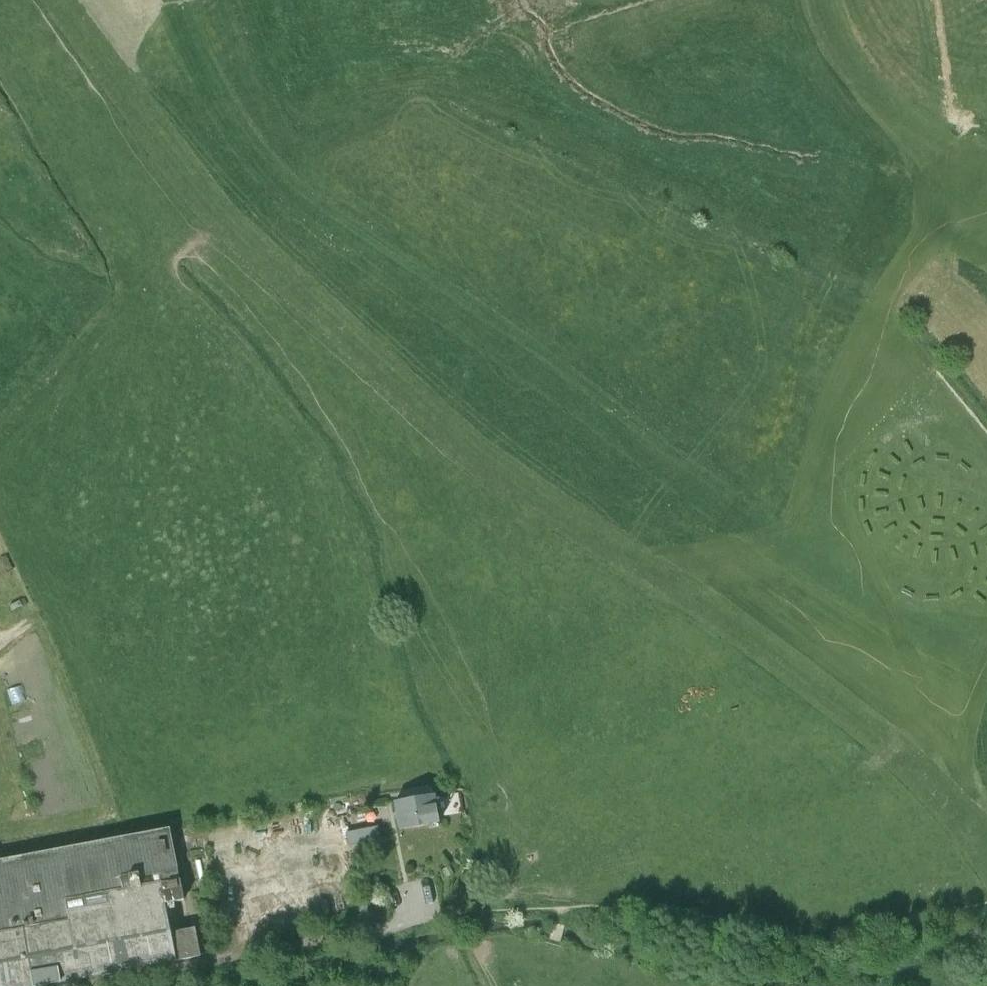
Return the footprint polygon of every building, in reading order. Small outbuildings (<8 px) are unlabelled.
[(439,796),(397,803),(402,831),(444,823),(439,796)] [(0,860),(0,985),(45,985),(200,957),(195,927),(171,931),(165,904),(184,901),(170,829),(0,860)]
